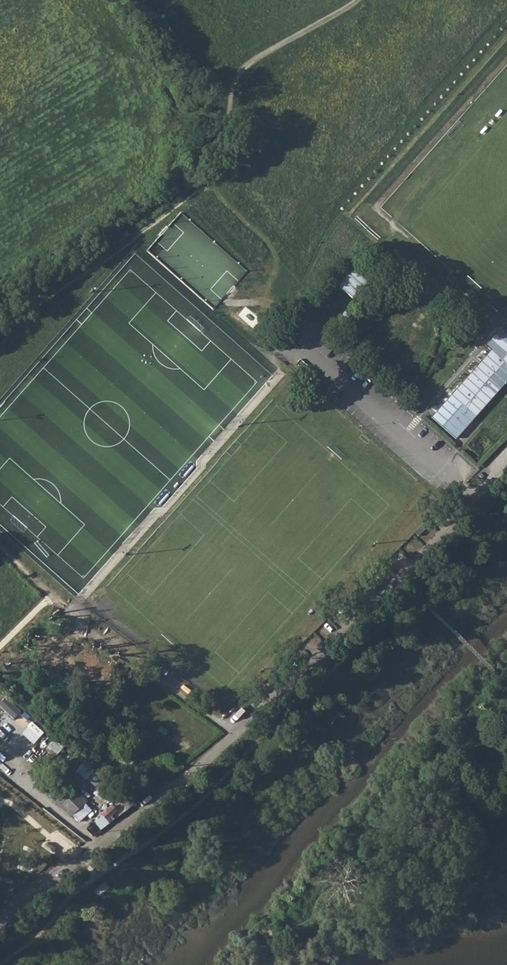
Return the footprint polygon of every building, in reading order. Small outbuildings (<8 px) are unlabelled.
[(339,287),(353,299),(368,282),(354,270),(339,287)] [(345,313),(338,321),(344,325),(351,317),(345,313)] [(506,342),(506,334),(501,329),(497,334),(506,342)] [(497,334),(486,345),(493,351),(453,396),(478,417),(506,384),(506,342),(497,334)] [(16,721),(23,713),(11,703),(4,711),(16,721)] [(85,763),(71,777),(81,786),(95,772),(85,763)] [(65,786),(58,792),(71,805),(77,799),(65,786)] [(57,827),(52,834),(64,842),(69,836),(57,827)]
